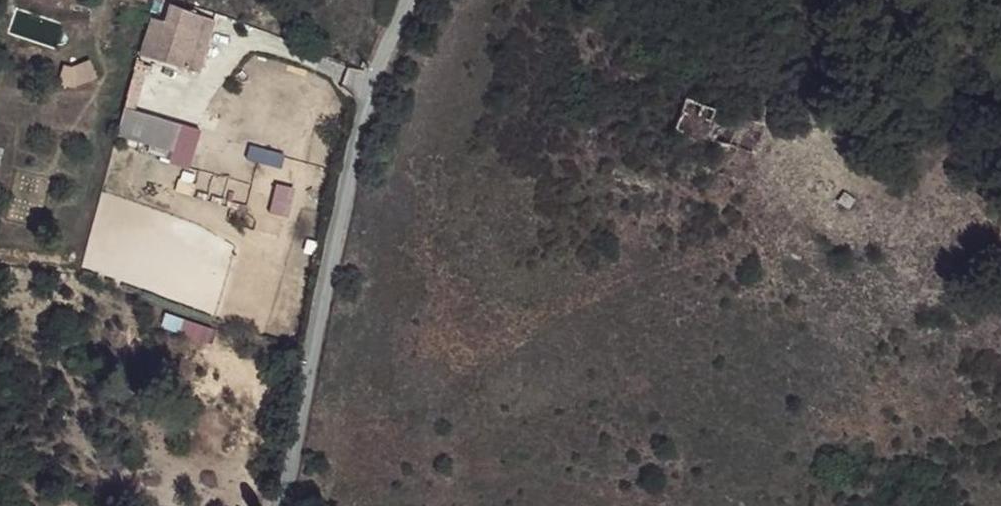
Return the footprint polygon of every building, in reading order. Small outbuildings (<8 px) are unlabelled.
[(153,17),(141,55),(199,72),(215,20),(172,4),(167,21),(153,17)] [(72,69),(63,67),(59,82),(72,86),(97,76),(91,62),(72,69)] [(146,71),(134,68),(117,134),(173,151),(181,124),(134,110),(146,71)] [(173,151),(150,144),(148,151),(171,158),(173,151)]
